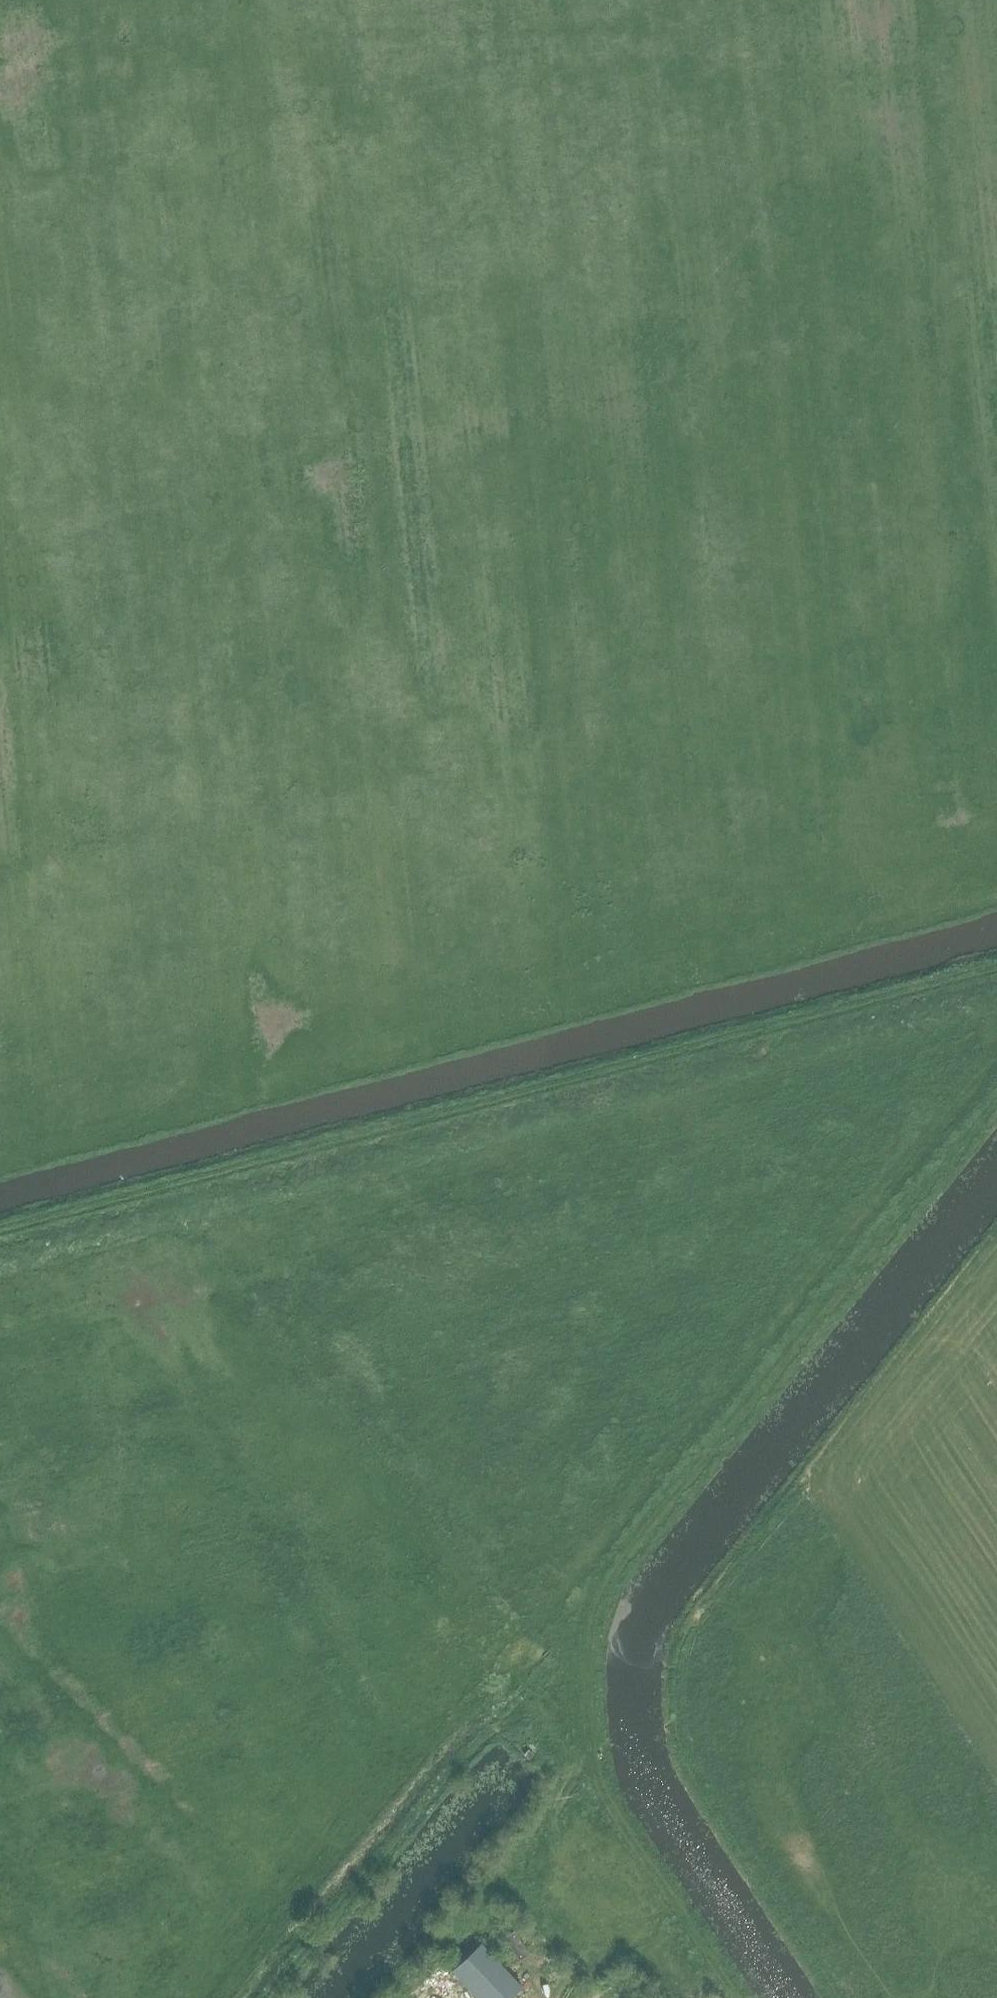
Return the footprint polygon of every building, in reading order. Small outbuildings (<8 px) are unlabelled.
[(528,1759),(533,1754),(528,1750),(523,1755),(528,1759)] [(450,1970),(475,1997),(508,1997),(520,1987),(479,1943),(450,1970)]
